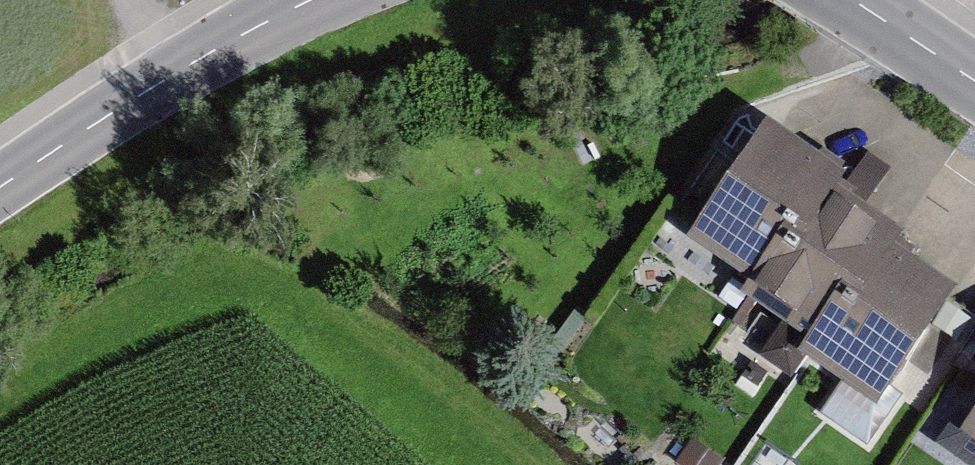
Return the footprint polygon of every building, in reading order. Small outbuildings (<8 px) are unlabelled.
[(783,243),(799,254),(837,200),(846,188),(767,133),(687,246),(750,290),(783,243)] [(858,313),(896,260),(904,247),(837,200),(799,254),(783,243),(750,290),(741,303),(807,349),(809,346),(813,340),(841,301),(858,313)] [(799,361),(877,415),(957,302),(896,260),(858,313),(841,301),(813,340),(809,346),(807,349),(799,361)]
